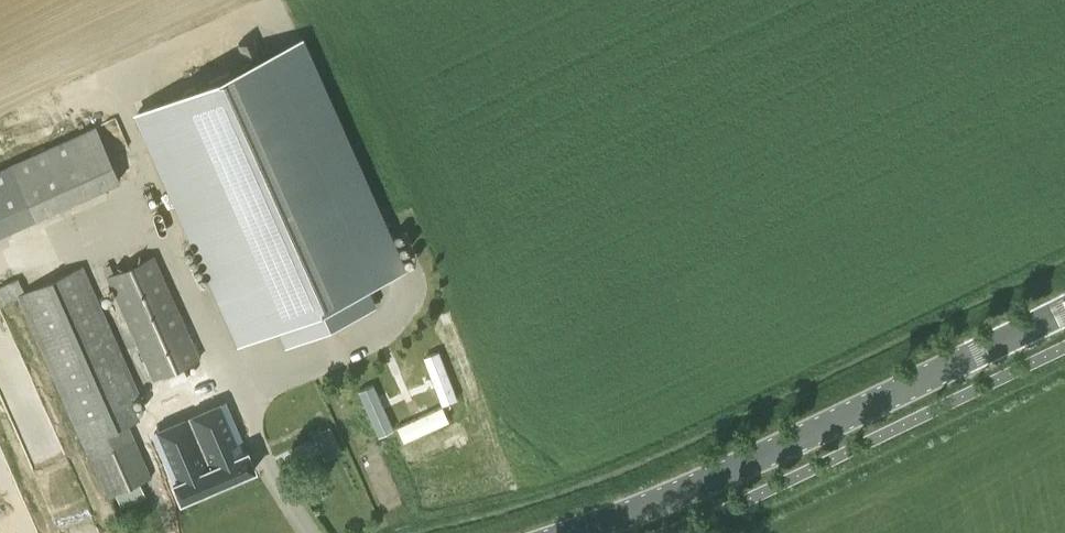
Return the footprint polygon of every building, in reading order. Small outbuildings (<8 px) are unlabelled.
[(402,267),(300,39),(294,42),(137,112),(240,340),(276,324),(285,344),(375,304),(366,284),(402,267)] [(99,125),(11,163),(35,217),(122,179),(99,125)] [(153,379),(200,357),(154,254),(107,275),(153,379)] [(152,477),(128,423),(141,417),(132,397),(140,393),(82,264),(22,291),(18,293),(19,297),(17,298),(19,302),(87,453),(89,452),(109,496),(152,477)] [(0,292),(0,307),(2,311),(19,302),(17,298),(19,297),(18,293),(22,291),(18,283),(0,292)] [(219,396),(148,427),(168,474),(164,476),(174,500),(254,465),(245,442),(241,444),(219,396)] [(312,433),(324,459),(341,451),(329,425),(312,433)]
